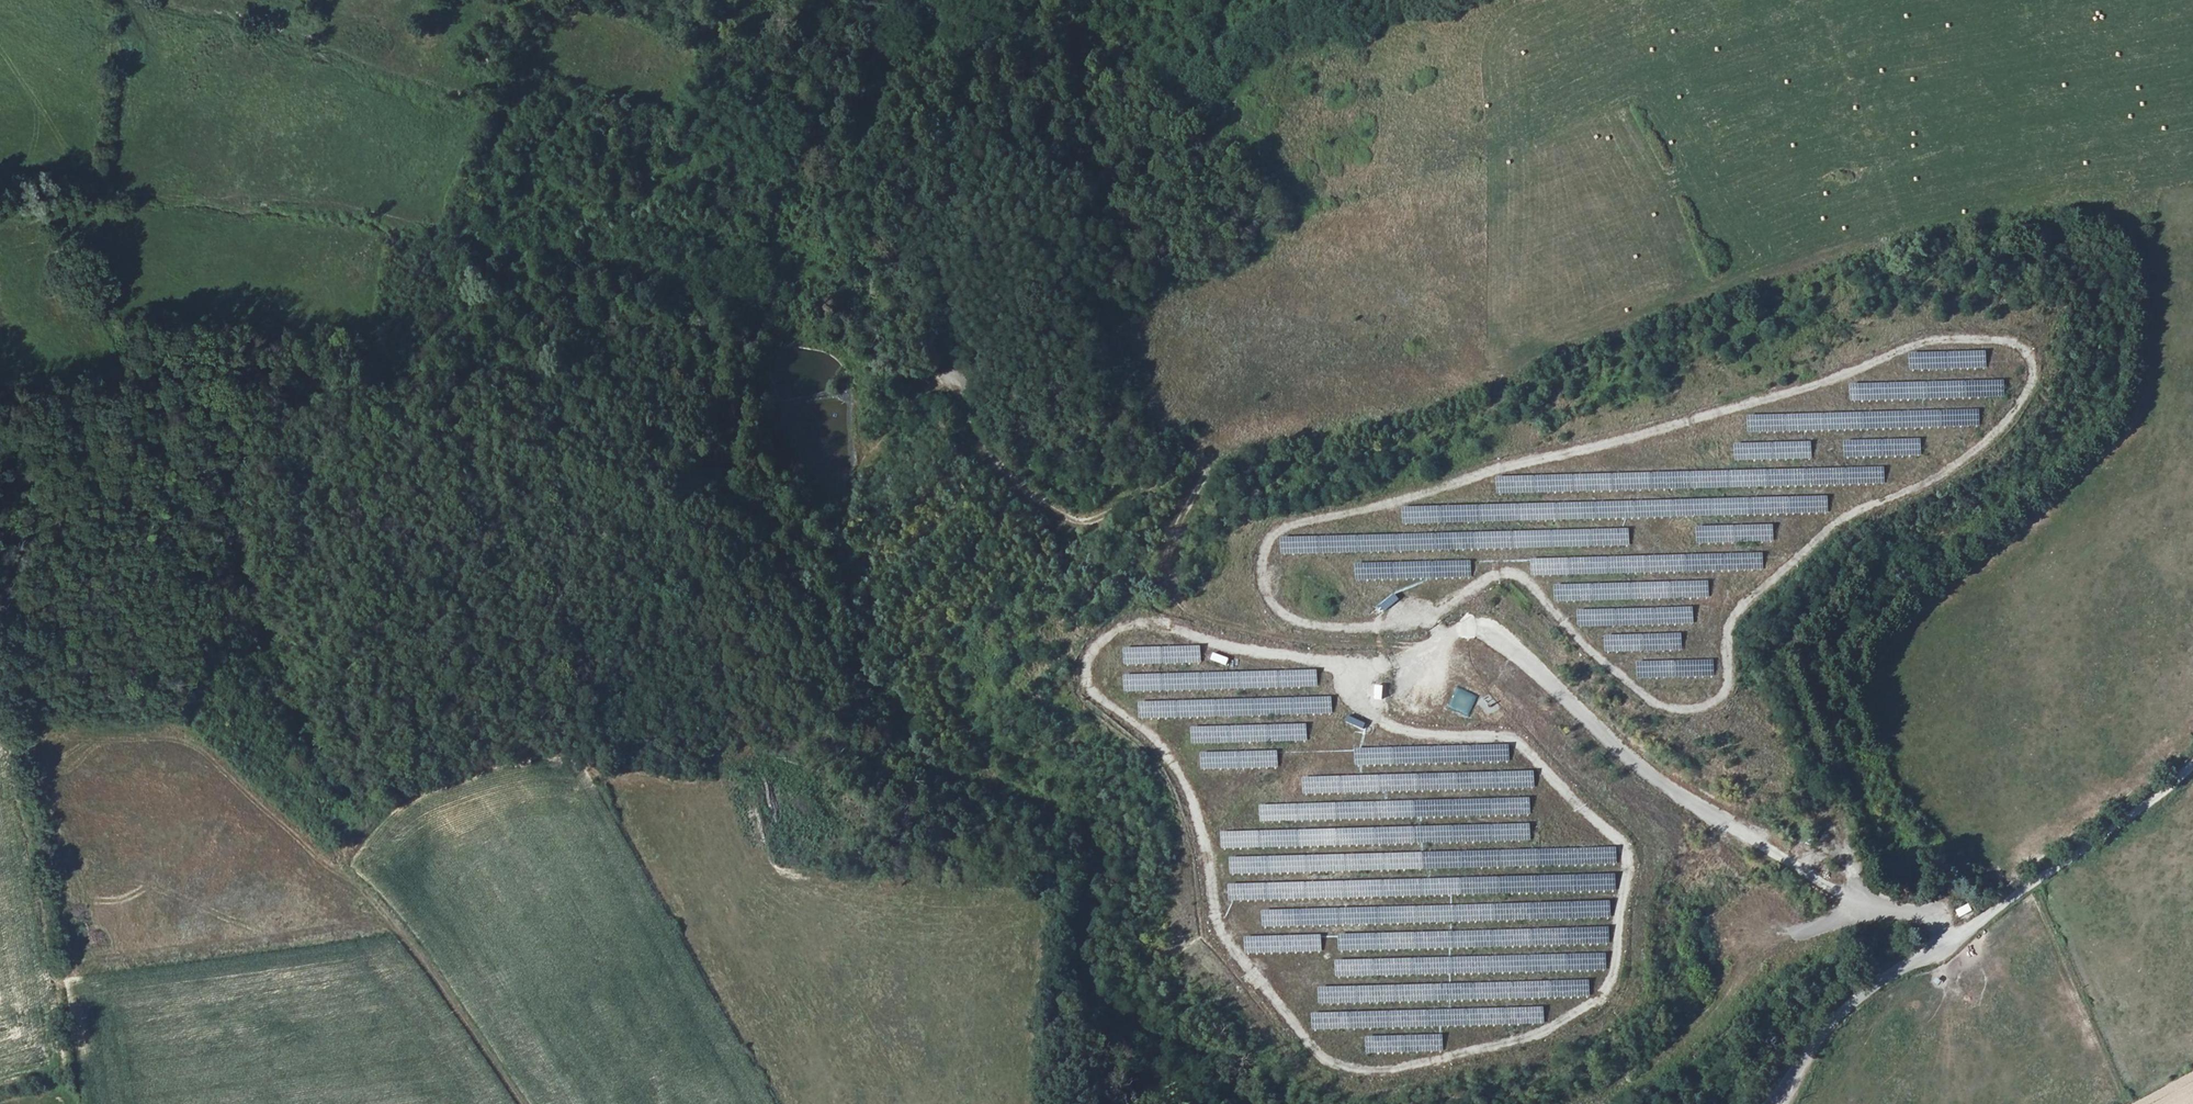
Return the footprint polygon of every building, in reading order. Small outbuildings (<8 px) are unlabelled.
[(1814,848),(1826,855),(1830,849),(1818,842),(1814,848)] [(1969,905),(1955,911),(1959,919),(1972,913),(1969,905)]
